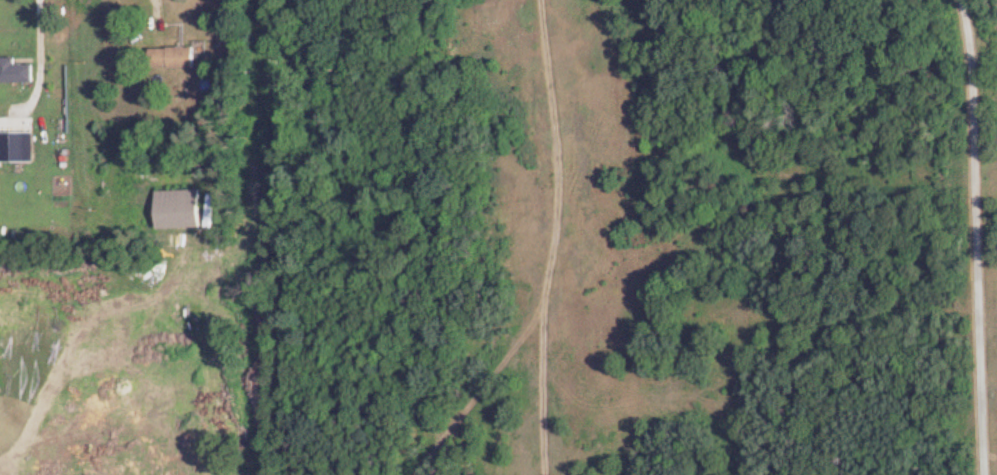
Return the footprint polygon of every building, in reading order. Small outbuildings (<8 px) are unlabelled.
[(152,47),(152,67),(196,67),(196,47),(152,47)] [(35,63),(18,63),(18,57),(0,57),(0,81),(35,81),(35,63)] [(13,161),(13,132),(0,132),(0,161),(13,161)]
